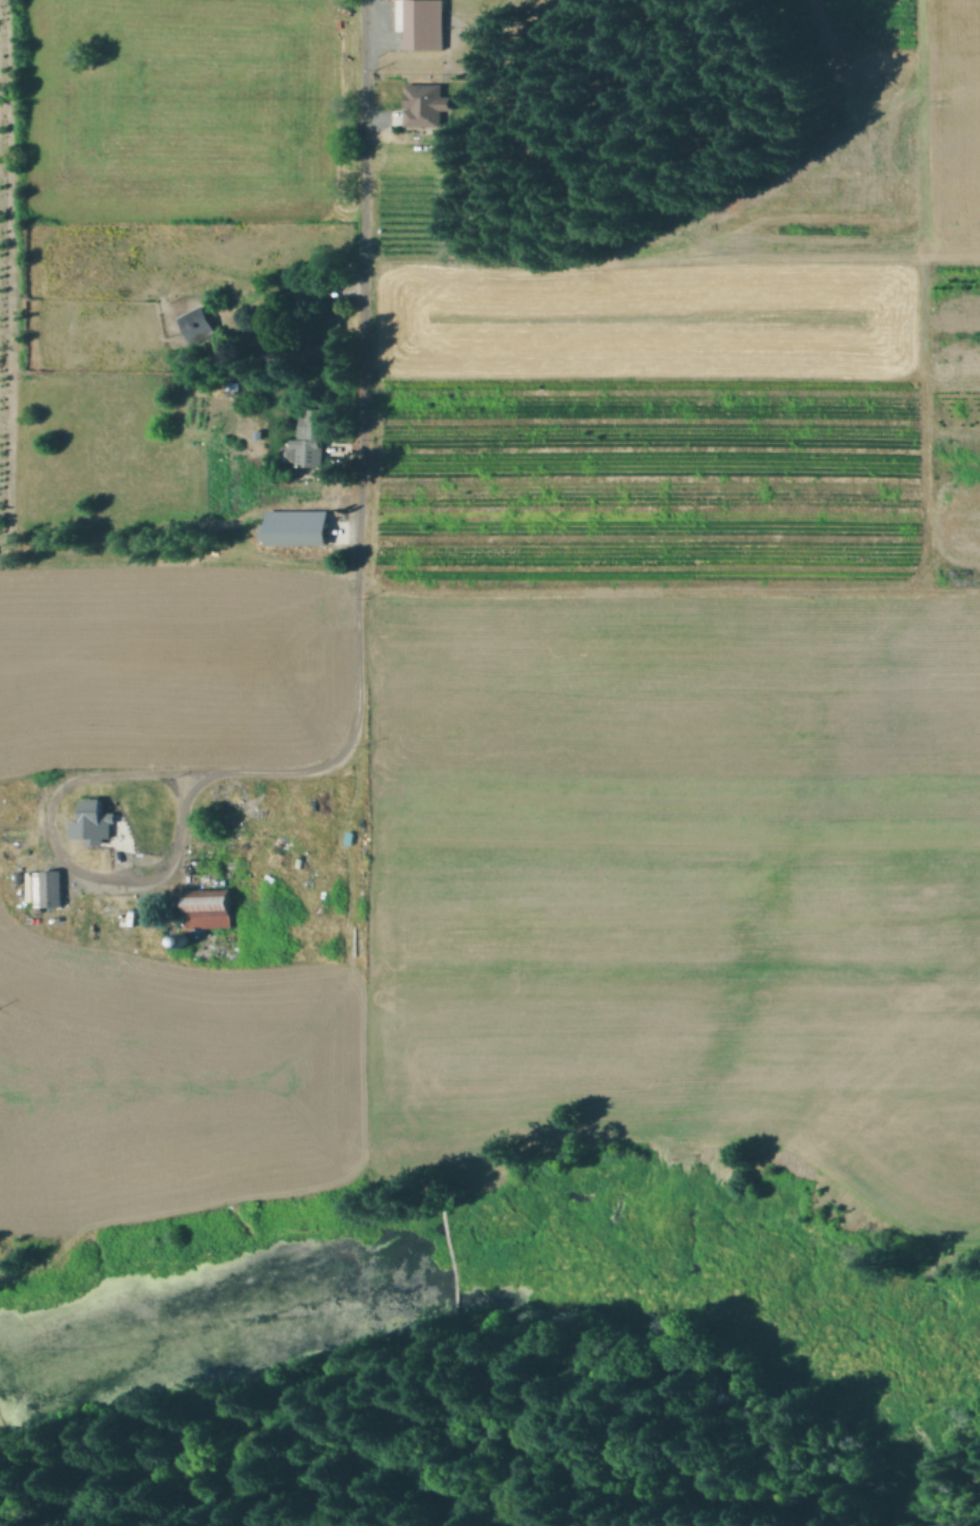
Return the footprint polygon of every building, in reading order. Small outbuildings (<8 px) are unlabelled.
[(405,48),(443,48),(443,0),(406,0),(405,48)] [(441,125),(441,109),(451,109),(451,95),(441,95),(441,83),(404,83),(405,125),(441,125)] [(219,332),(195,344),(182,317),(206,305),(219,332)] [(325,314),(325,332),(341,332),(340,313),(325,314)] [(322,344),(290,347),(291,357),(323,353),(322,344)] [(302,433),(331,434),(331,445),(351,446),(351,454),(353,454),(353,469),(342,468),(342,477),(305,476),(306,467),(285,467),(286,452),(295,452),(295,444),(301,444),(302,433)] [(327,511),(327,544),(270,544),(270,520),(306,520),(306,511),(327,511)] [(106,800),(103,844),(85,843),(86,825),(81,825),(83,798),(106,800)] [(236,927),(190,928),(188,859),(233,858),(236,927)] [(64,871),(64,907),(43,907),(43,871),(64,871)]
